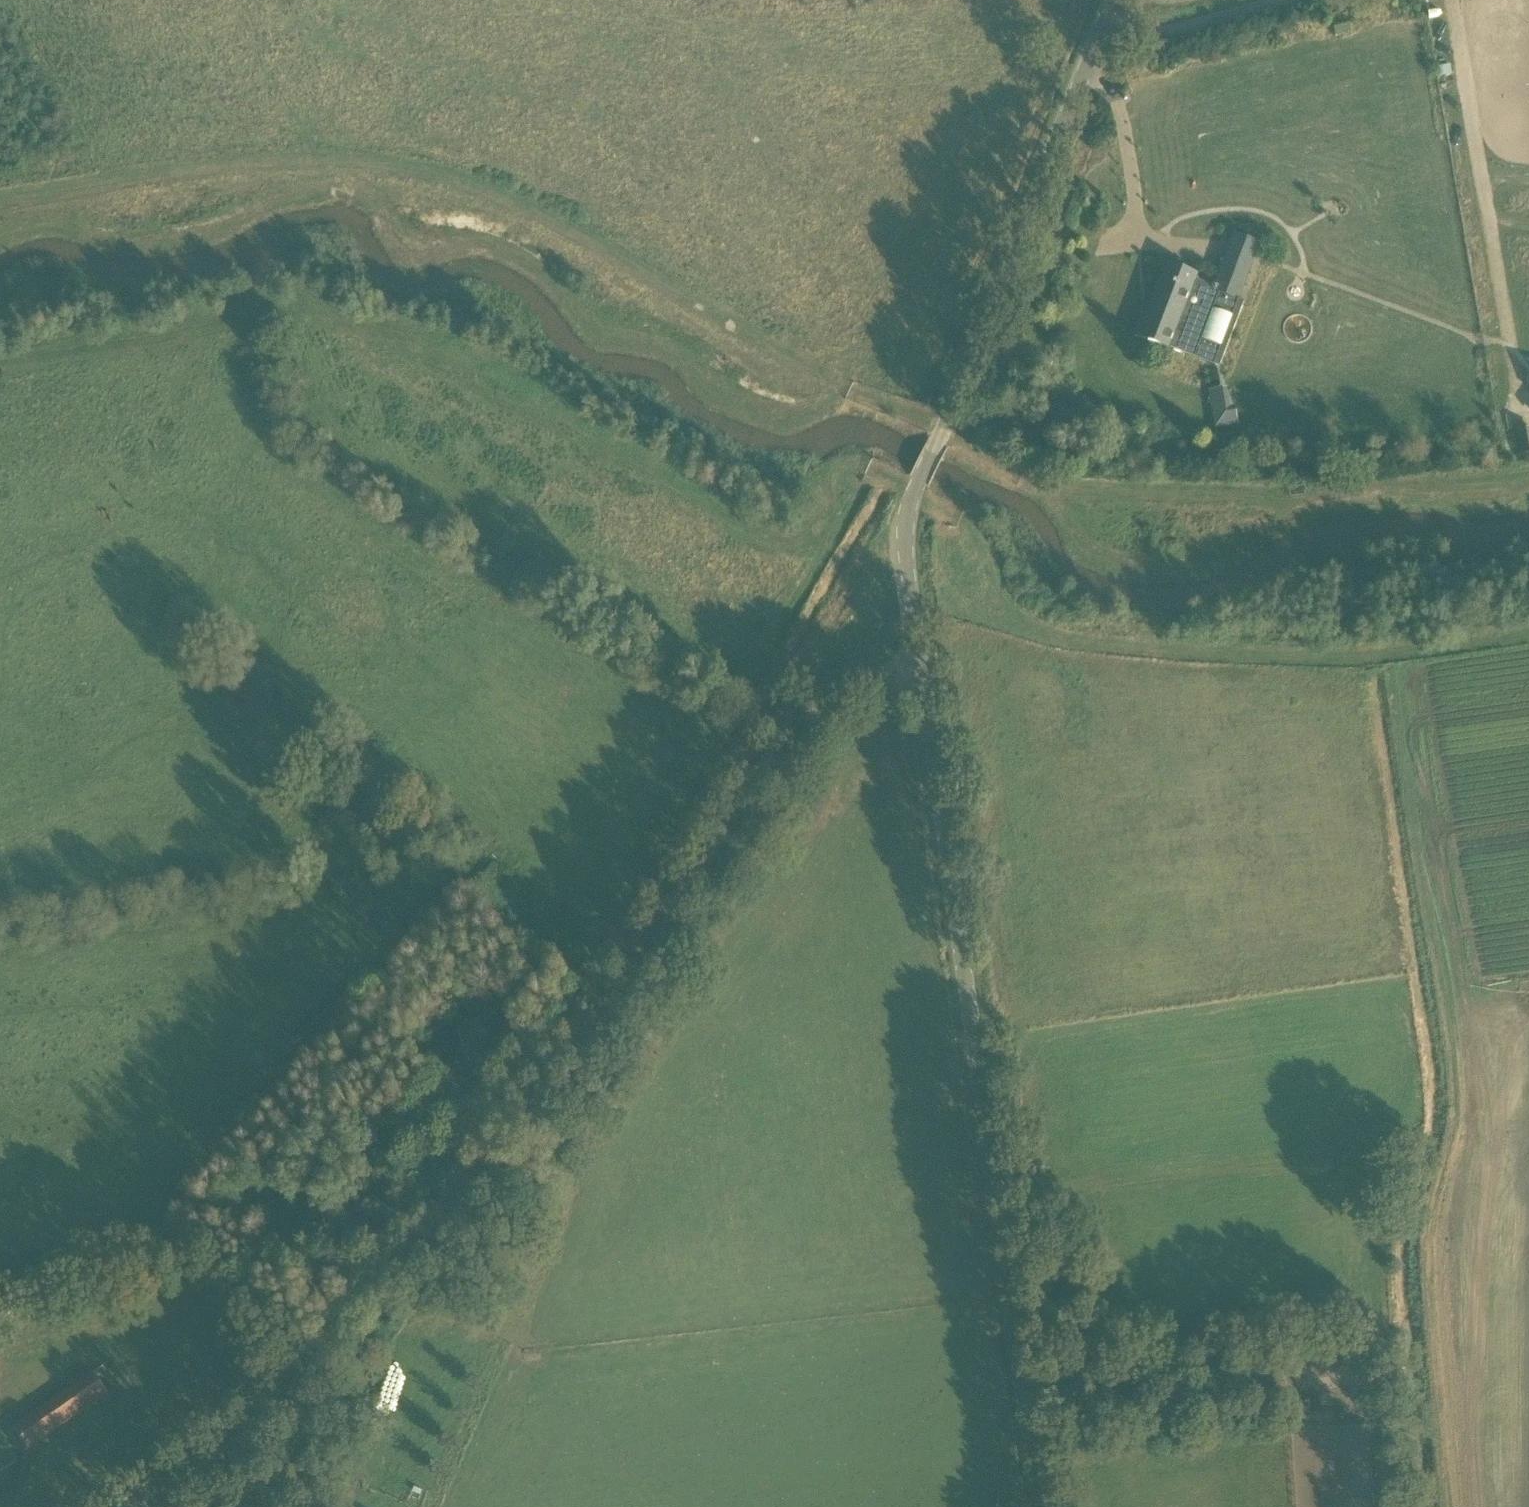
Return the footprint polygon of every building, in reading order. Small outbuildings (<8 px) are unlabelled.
[(1135,336),(1168,349),(1221,368),(1243,303),(1238,301),(1259,245),(1233,235),(1213,287),(1196,280),(1198,275),(1167,263),(1161,280),(1146,317),(1142,316),(1135,336)] [(27,1448),(107,1393),(93,1372),(13,1427),(27,1448)]
